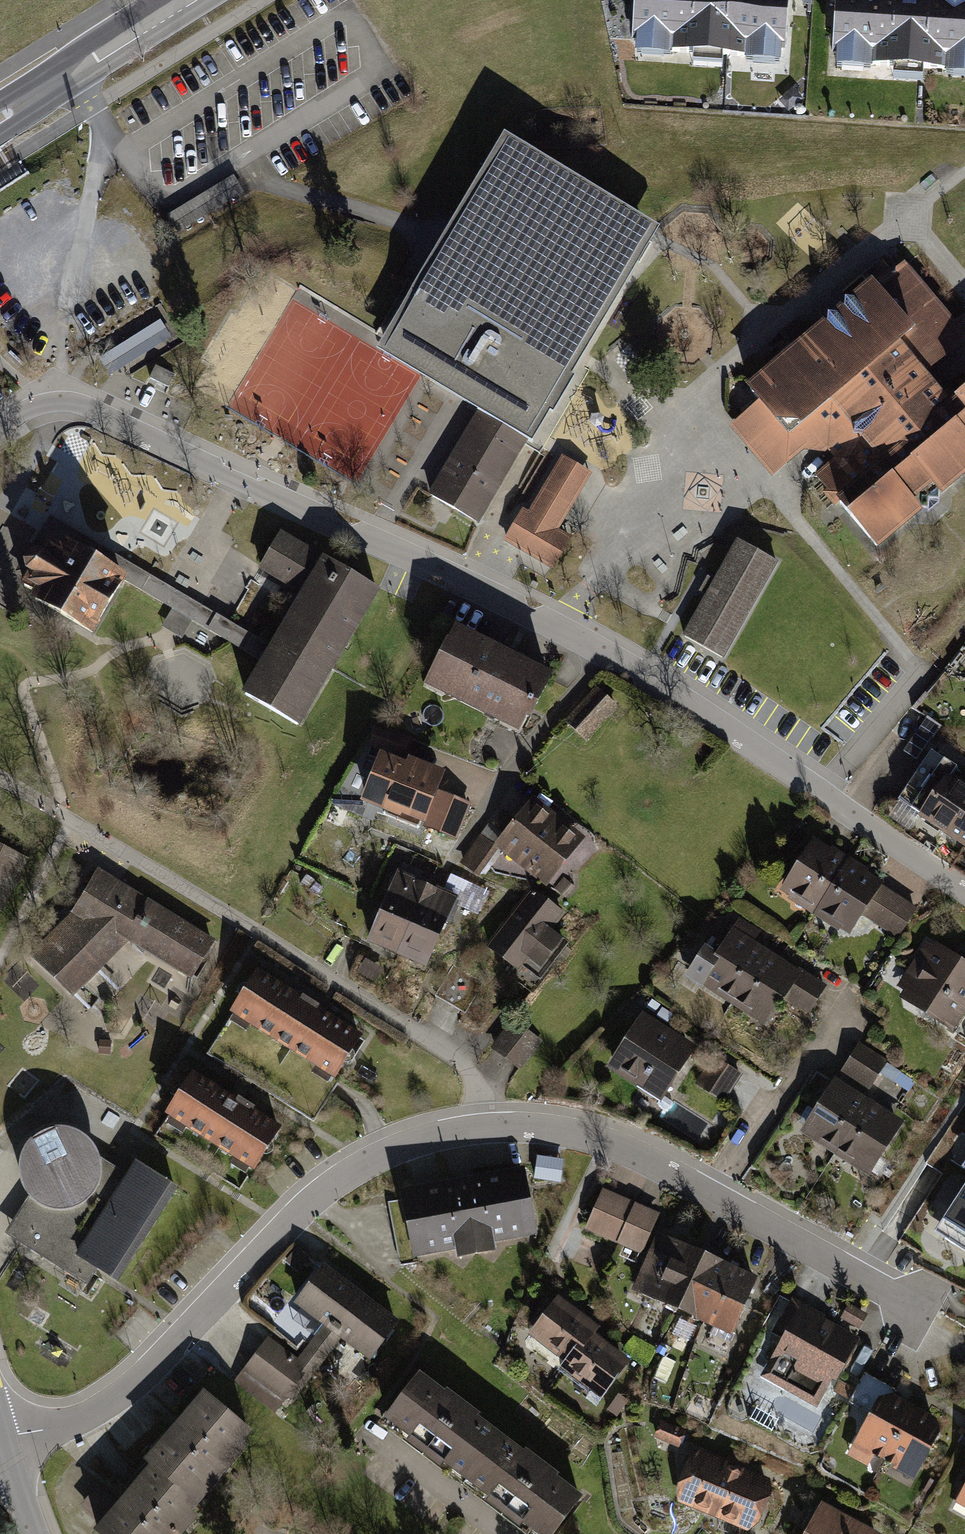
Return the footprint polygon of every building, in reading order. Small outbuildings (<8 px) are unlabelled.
[(638,60),(796,71),(801,0),(642,0),(638,60)] [(837,62),(964,69),(964,0),(841,0),(837,62)] [(659,223),(502,132),(380,342),(483,401),(537,432),(659,223)] [(244,190),(233,173),(167,214),(178,231),(244,190)] [(749,388),(762,406),(738,425),(732,429),(774,479),(782,479),(806,456),(830,455),(833,459),(837,463),(819,478),(825,484),(885,556),(964,491),(964,394),(954,403),(931,375),(964,347),(964,323),(959,328),(909,266),(895,278),(887,268),(871,279),(876,284),(766,373),(749,388)] [(121,370),(177,341),(165,318),(109,347),(121,370)] [(537,432),(483,401),(479,408),(476,413),(530,444),(534,437),(537,432)] [(530,444),(476,413),(430,493),(484,524),(530,444)] [(594,477),(564,460),(532,516),(522,510),(503,544),(555,573),(575,538),(563,531),(594,477)] [(36,547),(45,552),(52,540),(64,547),(68,541),(134,579),(130,586),(174,612),(164,629),(173,635),(182,640),(192,623),(259,662),(269,646),(231,624),(193,602),(117,556),(73,532),(52,519),(36,547)] [(383,595),(283,537),(262,572),(299,594),(269,646),(259,662),(239,696),(302,732),(383,595)] [(130,586),(134,579),(68,541),(64,547),(52,540),(45,552),(33,553),(27,563),(31,574),(24,587),(37,594),(33,600),(41,605),(99,639),(130,586)] [(785,569),(741,542),(713,587),(686,632),(730,659),(785,569)] [(557,674),(460,625),(427,689),(525,738),(557,674)] [(621,709),(599,689),(567,724),(589,744),(621,709)] [(410,765),(384,754),(363,803),(457,844),(474,806),(441,791),(451,769),(416,753),(410,765)] [(947,775),(919,817),(964,847),(964,787),(947,775)] [(588,838),(536,800),(498,850),(551,889),(588,838)] [(480,873),(494,849),(476,839),(462,864),(480,873)] [(817,916),(851,864),(816,842),(782,894),(817,916)] [(30,858),(0,843),(0,917),(30,858)] [(851,864),(817,916),(852,939),(866,919),(904,943),(924,912),(851,864)] [(219,943),(100,871),(76,912),(36,958),(77,1000),(130,945),(197,984),(219,943)] [(399,959),(431,884),(401,871),(369,946),(399,959)] [(460,896),(431,884),(399,959),(429,971),(460,896)] [(570,914),(533,886),(485,949),(520,976),(532,960),(550,974),(573,944),(557,932),(570,914)] [(762,937),(739,924),(724,950),(713,943),(690,981),(737,1009),(770,954),(757,945),(762,937)] [(928,944),(896,998),(959,1036),(964,1026),(964,965),(928,944)] [(831,990),(770,954),(737,1009),(771,1030),(787,1005),(812,1020),(831,990)] [(368,1037),(261,971),(233,1017),(340,1082),(368,1037)] [(701,1051),(643,1017),(610,1072),(668,1106),(701,1051)] [(514,1026),(494,1055),(522,1073),(541,1044),(514,1026)] [(861,1050),(845,1078),(872,1094),(889,1066),(861,1050)] [(716,1063),(699,1089),(727,1107),(744,1080),(716,1063)] [(279,1125),(191,1068),(163,1111),(250,1168),(279,1125)] [(840,1156),(872,1105),(837,1083),(805,1135),(840,1156)] [(875,1178),(907,1126),(872,1105),(840,1156),(875,1178)] [(135,1158),(125,1173),(101,1158),(96,1146),(87,1136),(75,1129),(62,1126),(49,1128),(36,1134),(25,1144),(19,1157),(18,1172),(21,1186),(28,1197),(4,1235),(88,1287),(98,1272),(117,1284),(179,1185),(135,1158)] [(561,1176),(562,1159),(538,1157),(537,1175),(561,1176)] [(529,1170),(404,1191),(416,1262),(460,1255),(464,1264),(500,1258),(498,1247),(541,1239),(529,1170)] [(936,1231),(964,1249),(964,1185),(936,1231)] [(664,1218),(605,1194),(588,1235),(647,1260),(664,1218)] [(679,1315),(704,1254),(662,1237),(637,1298),(679,1315)] [(270,1277),(295,1296),(322,1262),(297,1243),(270,1277)] [(712,1328),(737,1268),(704,1254),(679,1315),(712,1328)] [(324,1329),(334,1336),(365,1296),(328,1268),(297,1308),(324,1329)] [(736,1338),(761,1278),(737,1268),(712,1328),(736,1338)] [(365,1296),(334,1336),(341,1342),(372,1366),(404,1326),(365,1296)] [(530,1341),(567,1368),(593,1333),(598,1326),(561,1299),(530,1341)] [(860,1327),(867,1312),(849,1303),(842,1318),(860,1327)] [(786,1342),(767,1379),(822,1408),(835,1383),(842,1387),(866,1343),(793,1304),(775,1337),(786,1342)] [(298,1363),(271,1342),(243,1380),(286,1413),(341,1342),(334,1336),(324,1329),(298,1363)] [(567,1368),(564,1372),(605,1403),(635,1363),(593,1333),(567,1368)] [(470,1486),(506,1437),(423,1376),(387,1425),(470,1486)] [(145,1465),(153,1472),(198,1510),(260,1438),(208,1393),(145,1465)] [(918,1411),(898,1400),(883,1404),(856,1452),(877,1464),(879,1460),(887,1465),(918,1411)] [(933,1420),(918,1411),(887,1465),(898,1470),(897,1473),(917,1484),(943,1439),(933,1420)] [(663,1426),(658,1441),(687,1451),(692,1437),(663,1426)] [(590,1499),(506,1437),(470,1486),(535,1533),(564,1533),(590,1499)] [(700,1454),(679,1503),(754,1533),(759,1533),(779,1486),(700,1454)] [(101,1533),(103,1533),(190,1533),(205,1516),(198,1510),(153,1472),(101,1533)] [(824,1504),(809,1533),(882,1533),(824,1504)]
